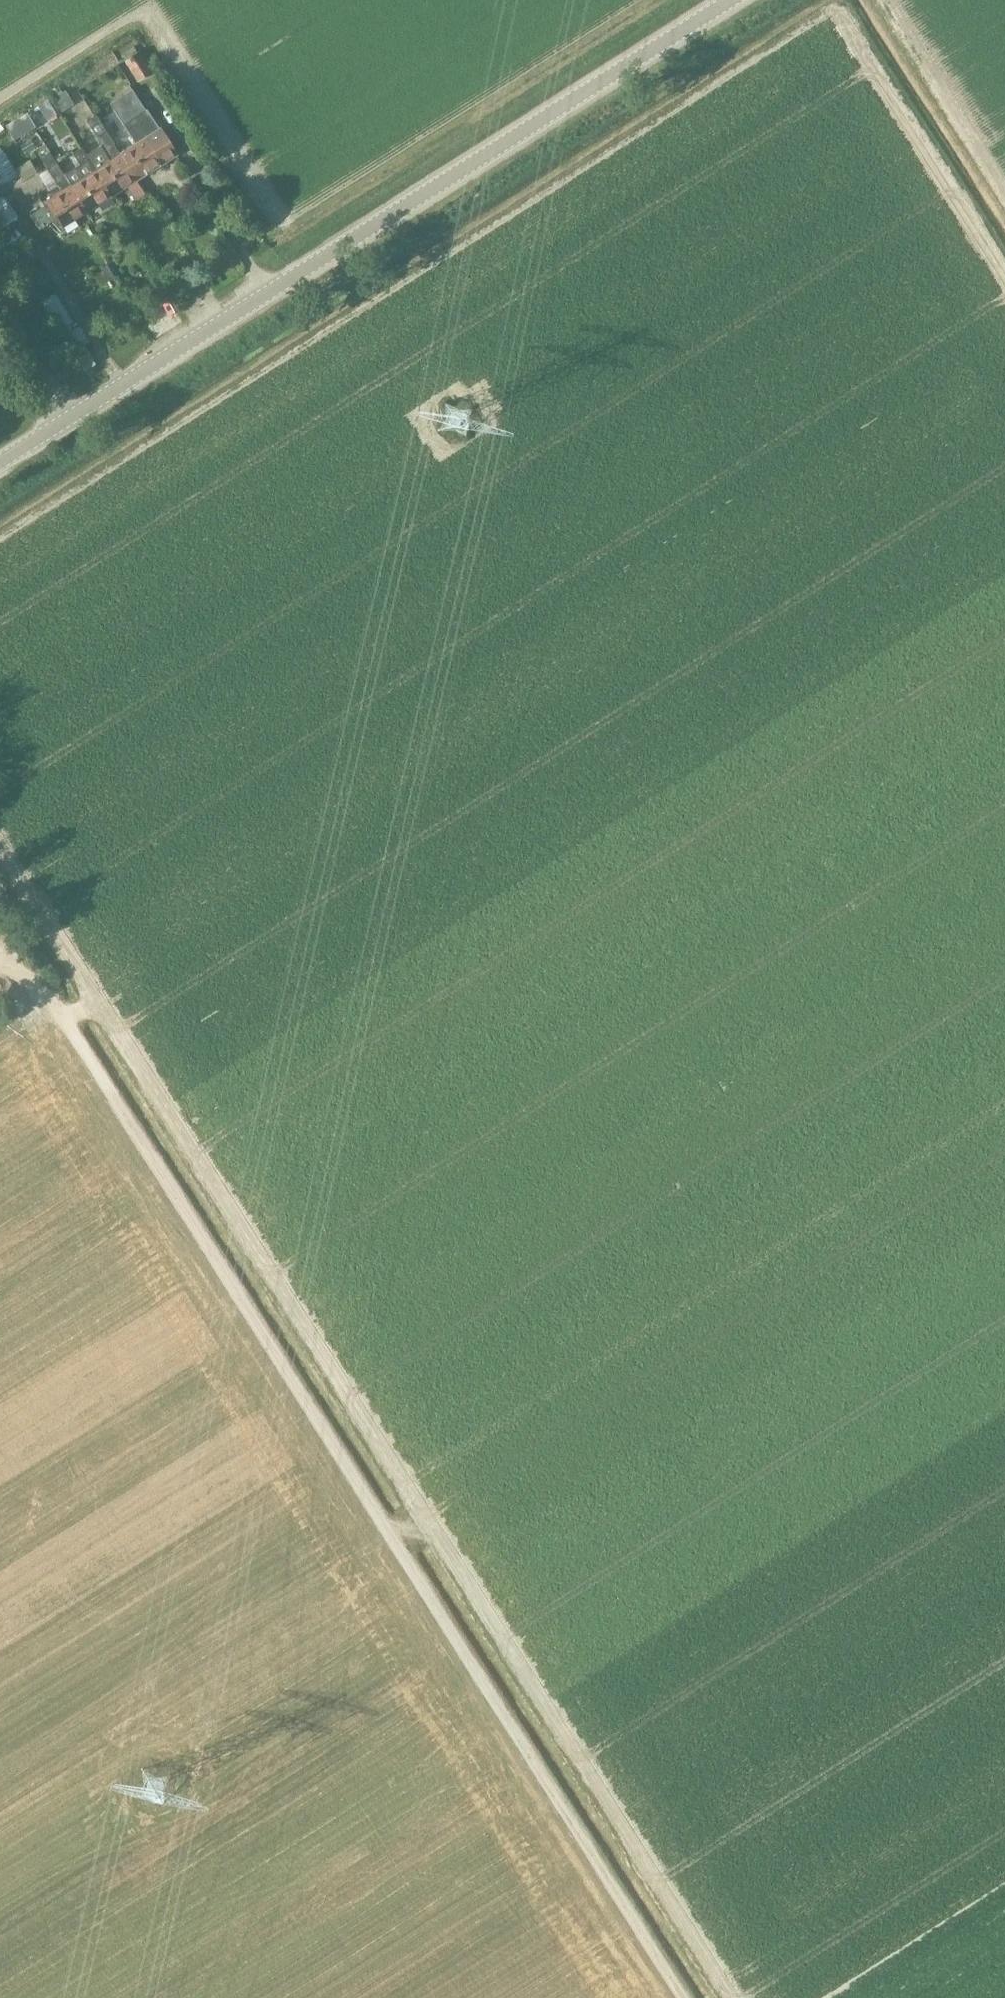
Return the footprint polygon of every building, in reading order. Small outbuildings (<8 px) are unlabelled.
[(137,55),(125,62),(139,85),(151,77),(137,55)] [(175,155),(146,110),(132,89),(110,104),(136,144),(119,154),(119,155),(135,180),(175,155)] [(119,155),(119,154),(94,115),(85,121),(101,145),(86,155),(111,196),(135,180),(119,155)] [(111,196),(86,155),(85,155),(81,148),(72,154),(79,165),(63,175),(86,211),(111,196)] [(15,171),(3,150),(0,152),(0,181),(15,171)] [(63,175),(56,163),(49,152),(40,158),(49,172),(40,177),(53,197),(45,201),(61,227),(86,211),(63,175)] [(15,214),(0,191),(0,223),(15,214)] [(33,221),(38,230),(53,220),(48,211),(33,221)] [(54,355),(58,352),(54,346),(49,349),(54,355)]
